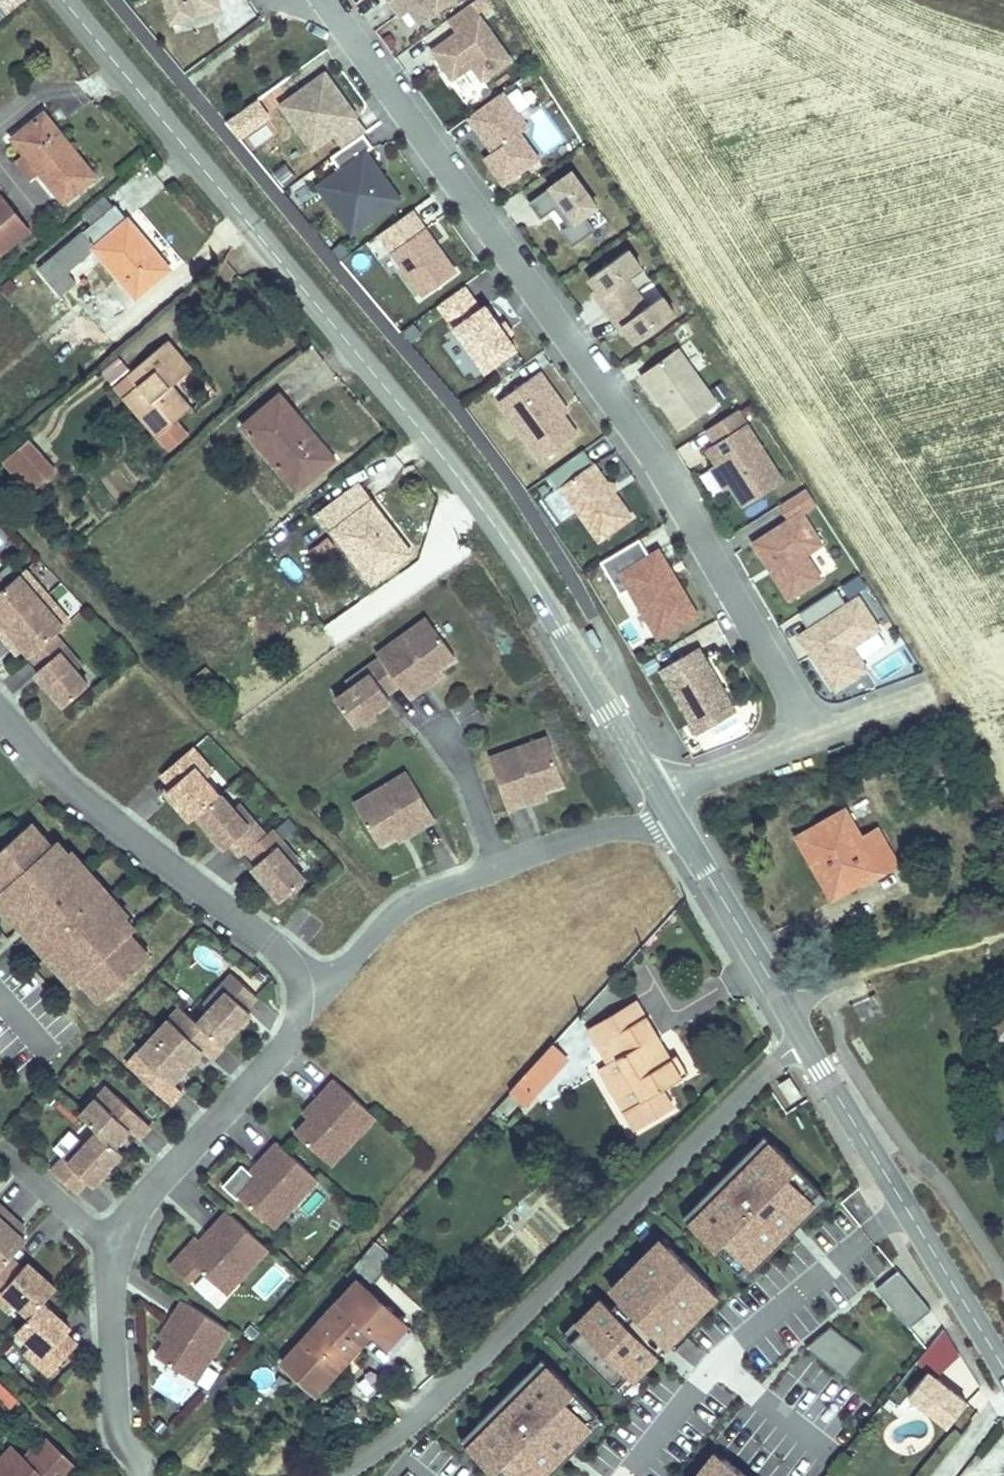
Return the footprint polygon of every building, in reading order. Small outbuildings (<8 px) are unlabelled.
[(217,0),(169,0),(177,30),(222,17),(217,0)] [(409,21),(418,15),(422,12),(433,26),(468,0),(394,0),(409,21)] [(521,67),(480,11),(465,22),(458,27),(467,40),(442,58),(462,86),(482,73),(493,88),(521,67)] [(433,26),(422,12),(418,15),(428,29),(433,26)] [(361,129),(356,122),(359,120),(333,84),(301,107),(313,125),(302,134),(320,160),(340,146),(350,159),(367,148),(371,145),(375,142),(364,127),(361,129)] [(549,168),(530,142),(538,136),(513,101),(478,126),(503,161),(495,167),(514,193),(549,168)] [(18,130),(33,149),(45,163),(70,193),(99,168),(47,105),(18,130)] [(367,148),(350,159),(339,168),(347,180),(338,186),(357,212),(344,222),(360,245),(409,210),(395,190),(391,193),(384,184),(388,180),(374,162),(380,157),(371,145),(367,148)] [(45,163),(33,149),(25,155),(37,170),(45,163)] [(290,163),(275,169),(281,186),(297,180),(290,163)] [(395,190),(388,180),(384,184),(391,193),(395,190)] [(0,182),(0,234),(2,237),(0,239),(0,252),(35,223),(0,182)] [(597,225),(609,217),(584,182),(541,214),(553,229),(567,219),(580,237),(574,241),(585,257),(608,240),(597,225)] [(357,212),(338,186),(325,197),(344,222),(357,212)] [(170,261),(117,198),(85,225),(88,229),(46,263),(66,288),(108,253),(138,288),(170,261)] [(466,284),(434,240),(400,264),(433,308),(466,284)] [(661,321),(640,292),(655,282),(642,263),(602,291),(615,309),(611,312),(633,342),(637,339),(649,356),(688,328),(675,310),(661,321)] [(517,349),(510,339),(495,319),(490,322),(474,299),(448,318),(495,384),(526,362),(517,349)] [(522,346),(515,335),(510,339),(517,349),(522,346)] [(140,382),(126,394),(161,431),(191,404),(172,384),(192,365),(167,340),(132,373),(140,382)] [(720,402),(681,348),(645,374),(683,428),(720,402)] [(119,356),(101,369),(110,381),(128,368),(119,356)] [(576,431),(557,405),(562,401),(552,387),(510,417),(553,476),(590,450),(576,431)] [(285,391),(248,420),(298,484),(335,453),(285,391)] [(581,427),(562,401),(557,405),(576,431),(581,427)] [(787,479),(741,410),(710,430),(719,444),(711,449),(720,463),(734,486),(747,505),(787,479)] [(30,481),(53,460),(31,435),(8,456),(30,481)] [(734,486),(720,463),(711,469),(725,491),(734,486)] [(645,533),(628,510),(619,508),(620,499),(597,467),(575,482),(585,496),(573,503),(612,557),(645,533)] [(364,484),(327,512),(378,573),(414,543),(364,484)] [(628,510),(629,501),(620,499),(619,508),(628,510)] [(840,596),(825,572),(841,561),(821,530),(835,521),(824,506),(797,523),(807,538),(772,560),(808,616),(840,596)] [(322,534),(300,557),(313,569),(335,546),(322,534)] [(710,633),(673,571),(664,575),(654,558),(615,581),(634,613),(645,607),(673,655),(710,633)] [(3,635),(43,601),(37,593),(43,588),(27,571),(9,587),(0,595),(0,632),(3,635)] [(0,577),(0,595),(9,587),(0,577)] [(37,593),(43,601),(49,596),(43,588),(37,593)] [(49,596),(43,601),(50,609),(56,604),(49,596)] [(859,596),(800,634),(833,686),(869,667),(854,645),(881,628),(859,596)] [(43,601),(3,635),(14,648),(21,643),(26,649),(32,656),(56,635),(72,622),(56,604),(50,609),(43,601)] [(437,625),(431,618),(418,627),(424,636),(437,625)] [(444,667),(460,655),(437,625),(424,636),(418,627),(383,654),(386,658),(405,684),(415,698),(441,679),(437,673),(444,667)] [(78,672),(63,653),(68,649),(56,635),(32,656),(43,669),(38,673),(66,707),(91,686),(78,672)] [(21,643),(14,648),(19,655),(26,649),(21,643)] [(84,667),(68,649),(63,653),(78,672),(84,667)] [(392,693),(405,684),(386,658),(372,669),(377,674),(358,689),(342,700),(362,725),(396,699),(392,693)] [(441,679),(449,672),(444,667),(437,673),(441,679)] [(358,689),(377,674),(372,669),(354,683),(358,689)] [(722,682),(715,669),(700,679),(707,691),(722,682)] [(752,732),(722,682),(707,691),(700,679),(699,677),(675,691),(713,755),(752,732)] [(556,747),(553,738),(538,743),(541,752),(556,747)] [(538,743),(495,758),(513,809),(544,798),(541,791),(551,787),(568,782),(556,747),(541,752),(538,743)] [(221,797),(206,781),(197,770),(205,763),(194,749),(168,771),(179,784),(167,794),(191,823),(198,818),(221,797)] [(215,774),(205,763),(197,770),(206,781),(215,774)] [(437,822),(409,775),(370,799),(375,807),(361,816),(380,847),(396,837),(405,832),(409,839),(437,822)] [(553,795),(551,787),(541,791),(544,798),(553,795)] [(250,829),(234,811),(222,796),(221,797),(198,818),(226,851),(232,846),(243,858),(248,853),(267,837),(256,824),(250,829)] [(375,807),(370,799),(356,807),(361,816),(375,807)] [(713,805),(716,812),(728,808),(725,800),(713,805)] [(256,824),(240,806),(234,811),(250,829),(256,824)] [(859,812),(815,842),(833,870),(829,872),(846,897),(873,880),(878,887),(913,864),(890,829),(876,837),(859,812)] [(44,840),(32,826),(24,832),(36,846),(43,841),(44,840)] [(144,965),(131,951),(131,950),(137,945),(129,937),(135,932),(124,920),(119,923),(106,908),(110,905),(97,891),(95,893),(65,861),(68,859),(56,844),(52,848),(50,849),(43,841),(36,846),(24,832),(0,853),(0,886),(4,891),(0,894),(0,900),(10,911),(15,906),(44,938),(38,943),(61,969),(66,964),(81,980),(82,980),(102,1002),(144,965)] [(294,868),(279,849),(284,845),(273,832),(267,837),(248,853),(259,864),(254,869),(283,902),(307,882),(294,868)] [(409,839),(405,832),(396,837),(400,844),(409,839)] [(300,863),(284,845),(279,849),(294,868),(300,863)] [(68,859),(65,861),(95,893),(97,891),(101,887),(72,855),(68,859)] [(127,917),(113,901),(110,905),(106,908),(119,923),(124,920),(127,917)] [(10,911),(8,912),(37,945),(38,943),(44,938),(15,906),(10,911)] [(153,957),(140,942),(137,945),(131,950),(131,951),(144,965),(153,957)] [(81,980),(66,964),(61,969),(59,970),(74,987),(81,980)] [(251,1013),(246,1008),(257,997),(233,975),(219,990),(225,995),(211,1011),(198,1024),(221,1045),(251,1013)] [(211,1011),(225,995),(219,990),(205,1005),(211,1011)] [(879,1000),(854,1005),(858,1022),(882,1017),(879,1000)] [(190,1017),(182,1009),(171,1020),(180,1028),(190,1017)] [(595,1045),(610,1067),(617,1062),(646,1105),(687,1078),(641,1013),(595,1045)] [(198,1024),(190,1017),(180,1028),(171,1020),(155,1037),(186,1066),(200,1051),(209,1060),(222,1047),(221,1045),(198,1024)] [(173,1080),(186,1066),(155,1037),(139,1055),(148,1063),(137,1075),(169,1104),(182,1090),(172,1081),(173,1080)] [(570,1057),(553,1043),(522,1078),(538,1093),(570,1057)] [(148,1063),(139,1055),(128,1067),(137,1075),(148,1063)] [(617,1062),(610,1067),(639,1110),(646,1105),(617,1062)] [(786,1106),(804,1096),(792,1074),(774,1084),(786,1106)] [(346,1153),(377,1119),(337,1082),(314,1107),(320,1112),(311,1121),(298,1135),(325,1160),(338,1146),(346,1153)] [(117,1096),(109,1089),(98,1100),(106,1108),(117,1096)] [(150,1126),(117,1096),(106,1108),(98,1100),(82,1117),(99,1133),(114,1146),(129,1131),(138,1139),(150,1126)] [(311,1121),(320,1112),(314,1107),(306,1116),(311,1121)] [(114,1146),(99,1133),(87,1147),(71,1164),(65,1160),(54,1172),(77,1194),(88,1182),(93,1187),(123,1154),(114,1146)] [(785,1237),(800,1221),(794,1215),(821,1187),(773,1140),(756,1157),(747,1148),(700,1197),(709,1206),(692,1223),(740,1270),(779,1231),(785,1237)] [(71,1164),(87,1147),(82,1142),(65,1160),(71,1164)] [(320,1181),(280,1145),(257,1170),(262,1175),(254,1184),(240,1199),(268,1223),(281,1209),(288,1216),(320,1181)] [(333,1167),(346,1153),(338,1146),(325,1160),(333,1167)] [(254,1184),(262,1175),(257,1170),(248,1179),(254,1184)] [(827,1193),(821,1187),(794,1215),(800,1221),(827,1193)] [(709,1206),(700,1197),(683,1214),(692,1223),(709,1206)] [(8,1215),(0,1207),(0,1224),(8,1215)] [(275,1230),(288,1216),(281,1209),(268,1223),(275,1230)] [(270,1250),(230,1214),(207,1239),(212,1244),(204,1253),(194,1264),(222,1289),(232,1277),(240,1284),(270,1250)] [(16,1233),(22,1227),(8,1215),(0,1224),(0,1274),(6,1267),(12,1260),(27,1243),(22,1239),(16,1233)] [(28,1233),(22,1227),(16,1233),(22,1239),(28,1233)] [(383,1230),(363,1252),(384,1271),(404,1249),(383,1230)] [(785,1237),(779,1231),(740,1270),(746,1276),(785,1237)] [(719,1293),(661,1237),(611,1288),(621,1298),(611,1309),(600,1299),(564,1336),(621,1392),(658,1355),(640,1338),(651,1327),(669,1344),(719,1293)] [(204,1253),(212,1244),(207,1239),(198,1248),(204,1253)] [(384,1271),(363,1252),(354,1262),(375,1281),(384,1271)] [(24,1271),(12,1260),(6,1267),(18,1278),(24,1271)] [(18,1278),(6,1267),(0,1274),(0,1297),(3,1293),(15,1303),(32,1319),(44,1306),(57,1291),(29,1266),(24,1271),(18,1278)] [(932,1314),(909,1287),(911,1285),(901,1273),(878,1291),(911,1331),(932,1314)] [(232,1277),(222,1289),(229,1296),(240,1284),(232,1277)] [(388,1348),(406,1327),(358,1283),(286,1362),(319,1393),(373,1334),(388,1348)] [(934,1312),(911,1285),(909,1287),(932,1314),(934,1312)] [(3,1293),(0,1297),(0,1306),(7,1312),(15,1303),(3,1293)] [(207,1370),(231,1332),(186,1303),(167,1332),(174,1336),(167,1346),(159,1359),(190,1378),(199,1364),(207,1370)] [(66,1336),(71,1331),(44,1306),(32,1319),(18,1334),(33,1348),(46,1359),(39,1367),(51,1378),(73,1354),(61,1342),(66,1336)] [(395,1354),(414,1334),(406,1327),(388,1348),(395,1354)] [(867,1356),(833,1329),(808,1350),(847,1381),(867,1356)] [(167,1346),(174,1336),(167,1332),(161,1342),(167,1346)] [(79,1347),(66,1336),(61,1342),(73,1354),(79,1347)] [(46,1359),(33,1348),(26,1356),(39,1367),(46,1359)] [(551,1367),(542,1358),(525,1376),(534,1385),(551,1367)] [(199,1364),(190,1378),(199,1384),(207,1370),(199,1364)] [(930,1365),(907,1393),(947,1426),(970,1398),(930,1365)] [(525,1376),(478,1425),(487,1433),(470,1451),(496,1475),(540,1475),(557,1459),(564,1465),(578,1449),(572,1443),(600,1415),(551,1367),(534,1385),(525,1376)] [(606,1421),(600,1415),(572,1443),(578,1449),(606,1421)] [(487,1433),(478,1425),(461,1442),(470,1451),(487,1433)] [(3,1475),(76,1475),(81,1471),(55,1443),(33,1464),(24,1456),(3,1475)] [(24,1456),(18,1449),(0,1466),(0,1475),(3,1475),(24,1456)] [(718,1450),(699,1475),(751,1475),(718,1450)] [(557,1459),(540,1475),(553,1475),(564,1465),(557,1459)]
